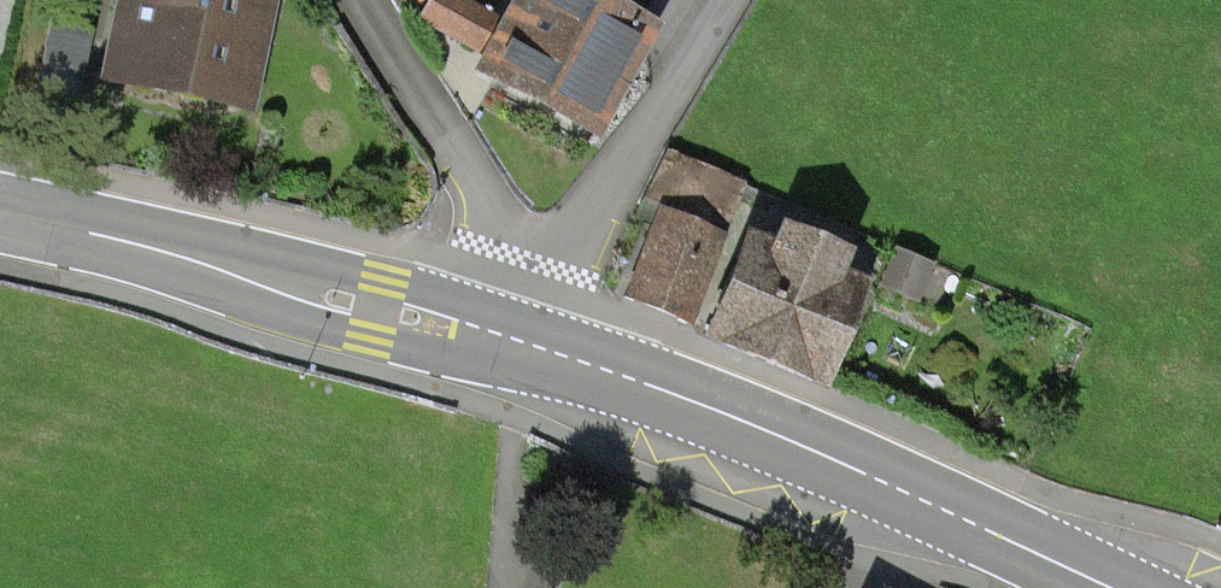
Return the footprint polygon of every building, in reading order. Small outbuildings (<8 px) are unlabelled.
[(254,0),(143,0),(143,1),(138,0),(133,0),(130,11),(117,74),(234,98),(254,0)] [(418,18),(483,53),(500,23),(457,0),(428,0),(418,18)] [(594,127),(644,32),(640,12),(646,0),(534,0),(522,22),(495,72),(594,127)] [(50,25),(34,97),(72,106),(88,33),(50,25)] [(659,212),(719,238),(741,185),(665,153),(643,205),(659,212)] [(659,212),(622,297),(682,323),(719,238),(659,212)] [(742,243),(703,336),(814,382),(853,288),(829,278),(838,257),(779,232),(770,254),(742,243)] [(899,258),(886,285),(912,297),(924,270),(899,258)]
